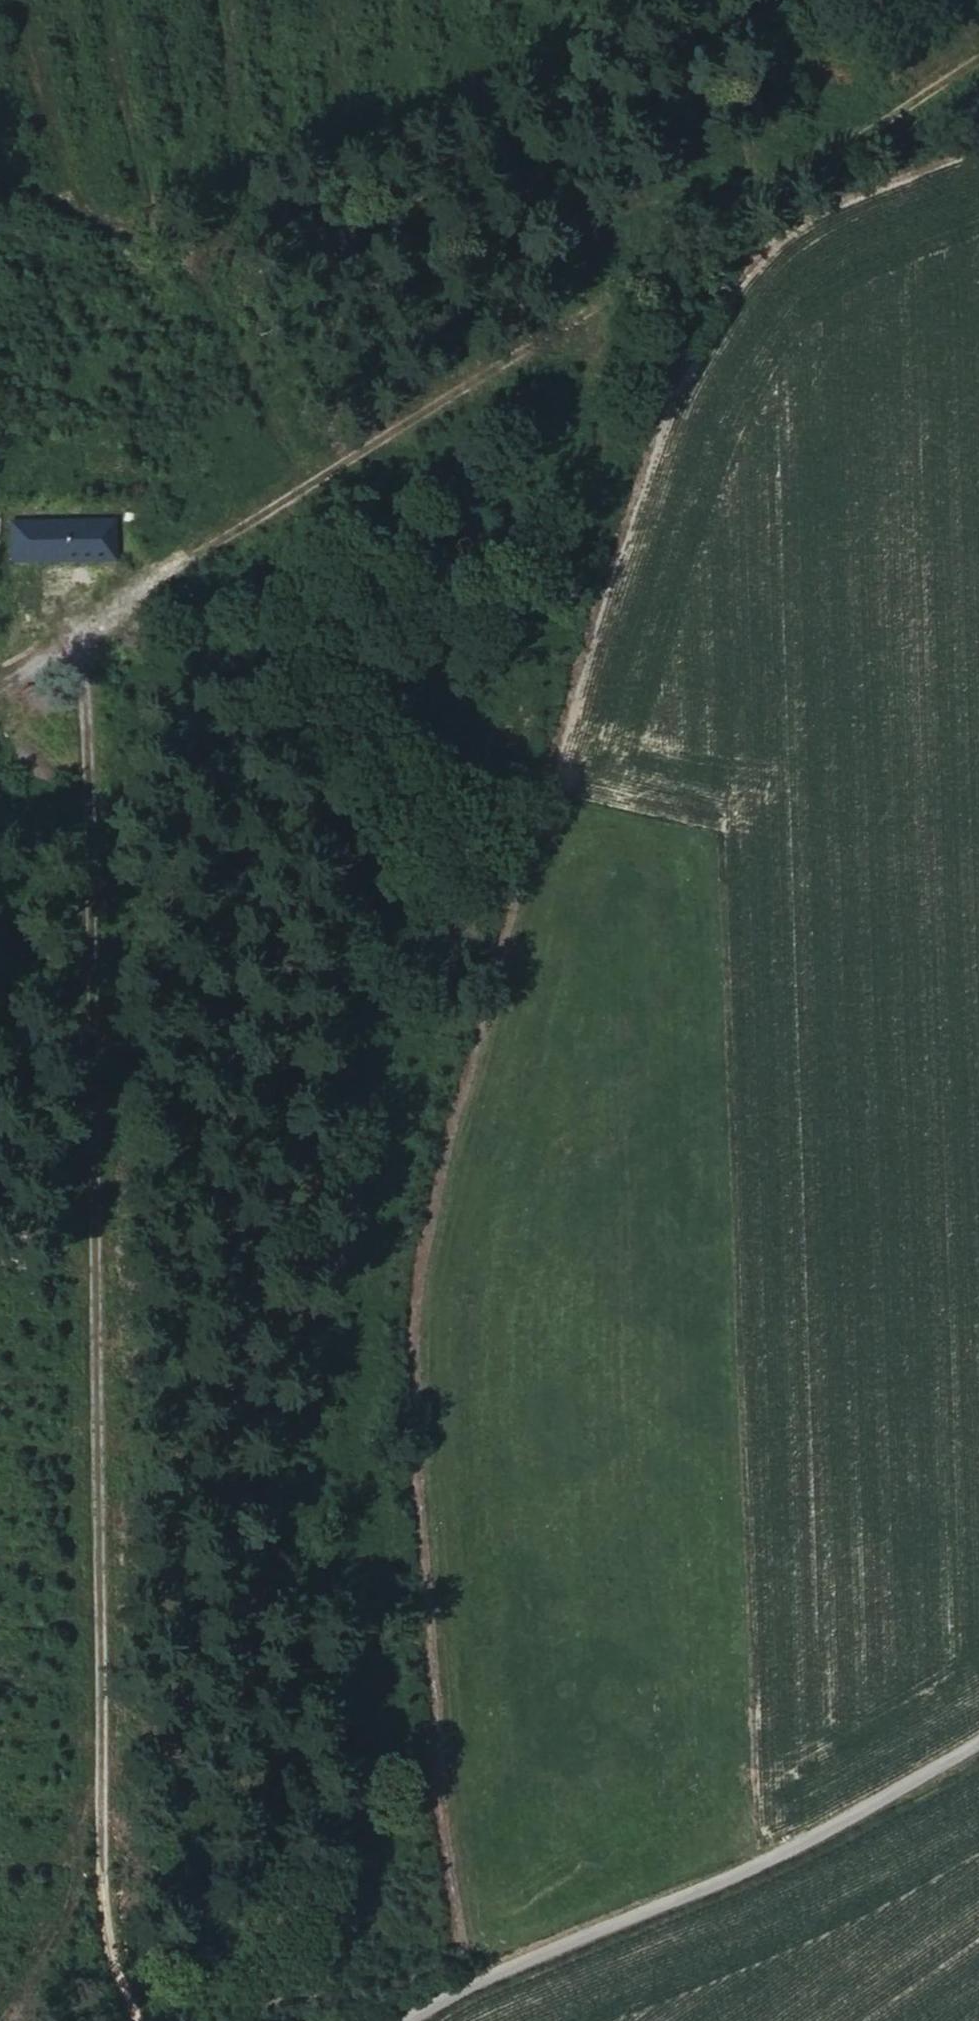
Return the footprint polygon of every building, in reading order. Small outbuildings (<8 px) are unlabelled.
[(9,561),(116,561),(116,517),(9,517),(9,561)]
